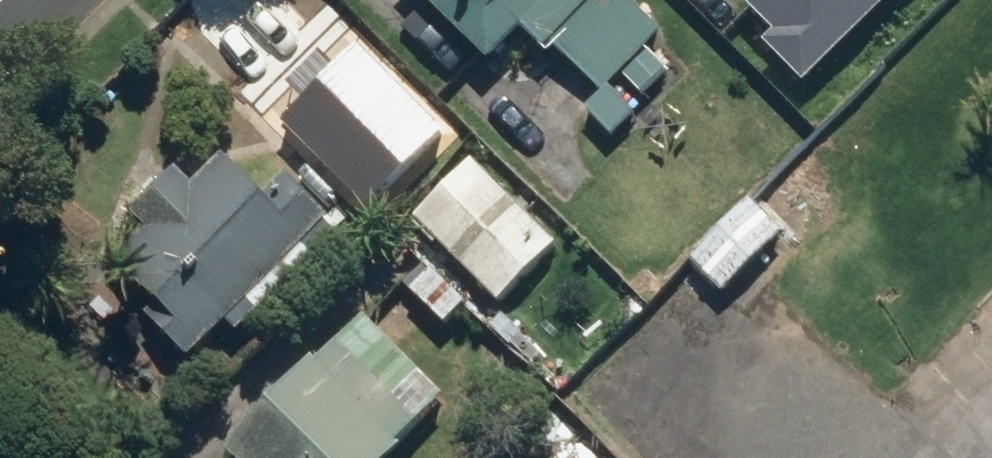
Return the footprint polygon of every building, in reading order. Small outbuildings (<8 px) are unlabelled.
[(610,89),(620,80),(643,105),(677,74),(648,42),(658,33),(628,0),(609,0),(593,15),(580,0),(414,0),(477,69),(512,37),(535,62),(547,51),(592,100),(579,113),(604,141),(633,114),(610,89)] [(776,24),(765,35),(802,73),(878,0),(753,0),(776,24)] [(358,73),(290,141),(319,170),(388,102),(358,73)] [(138,328),(173,367),(328,228),(283,177),(250,206),(212,164),(182,192),(169,177),(122,219),(138,238),(103,269),(148,319),(138,328)] [(504,187),(433,249),(485,309),(556,247),(504,187)] [(717,300),(781,235),(748,202),(683,266),(717,300)] [(423,266),(397,294),(439,333),(464,305),(423,266)] [(362,322),(308,373),(304,369),(213,454),(216,457),(397,457),(400,455),(394,448),(439,405),(362,322)] [(566,440),(548,457),(583,457),(566,440)]
